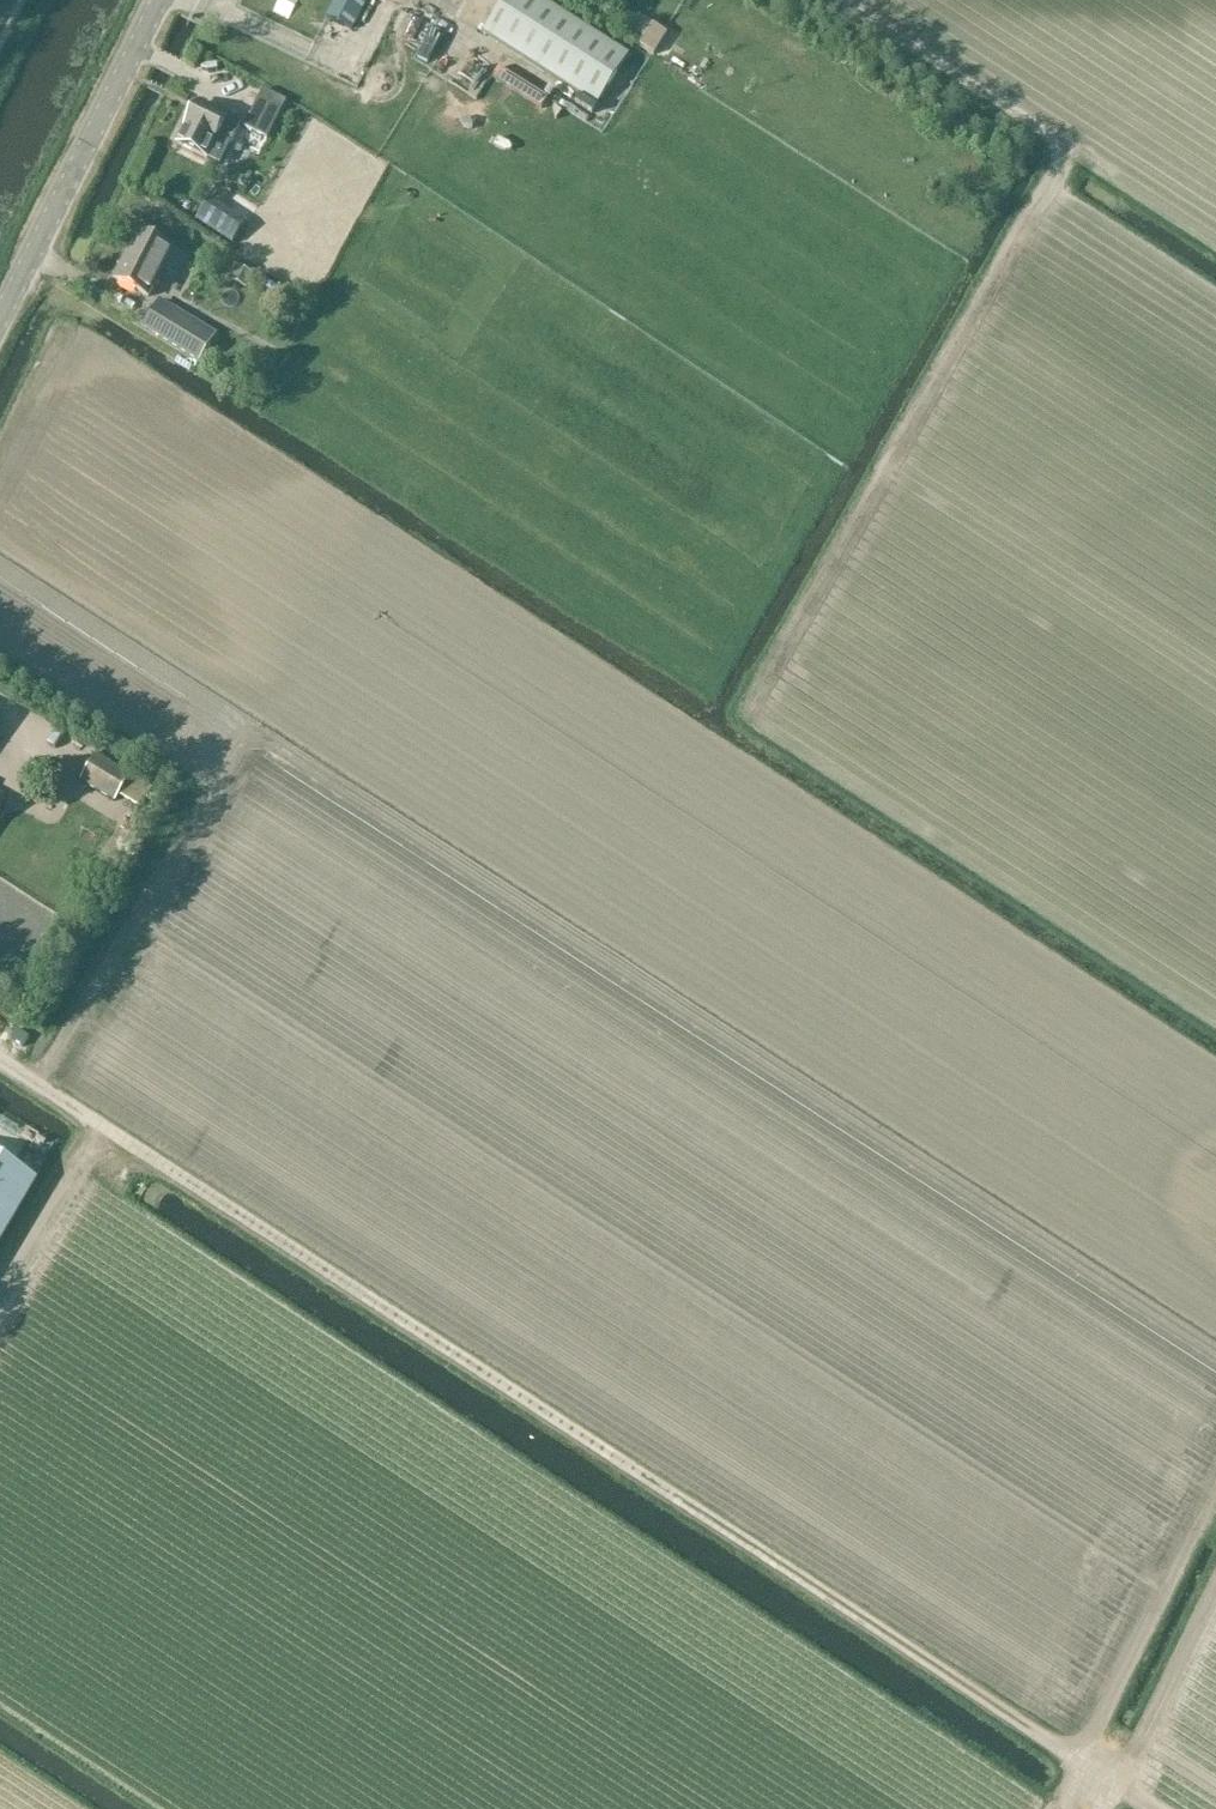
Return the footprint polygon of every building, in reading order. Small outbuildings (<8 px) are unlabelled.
[(342,26),(353,32),(370,0),(337,0),(327,19),(342,26)] [(629,57),(539,0),(506,0),(484,34),(598,107),(629,57)] [(676,42),(668,27),(652,26),(643,41),(651,56),(667,56),(676,42)] [(257,102),(244,129),(267,141),(281,113),(257,102)] [(184,133),(177,148),(196,158),(206,162),(214,145),(226,150),(229,145),(232,146),(240,127),(228,121),(198,106),(193,115),(188,116),(185,123),(187,127),(184,133)] [(233,243),(245,223),(226,213),(215,232),(233,243)] [(183,259),(172,253),(138,235),(115,282),(149,299),(163,270),(175,276),(183,259)] [(214,341),(172,316),(158,339),(200,364),(214,341)] [(148,787),(130,776),(98,757),(83,783),(115,802),(118,797),(136,808),(148,787)] [(38,1183),(0,1161),(0,1247),(38,1183)]
